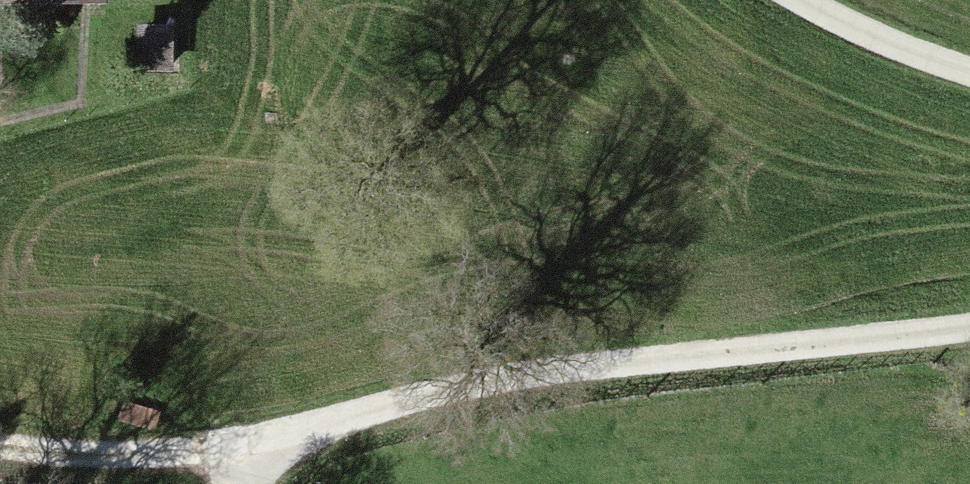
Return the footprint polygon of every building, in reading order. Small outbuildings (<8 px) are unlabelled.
[(95,10),(96,0),(0,0),(0,8),(95,10)]
